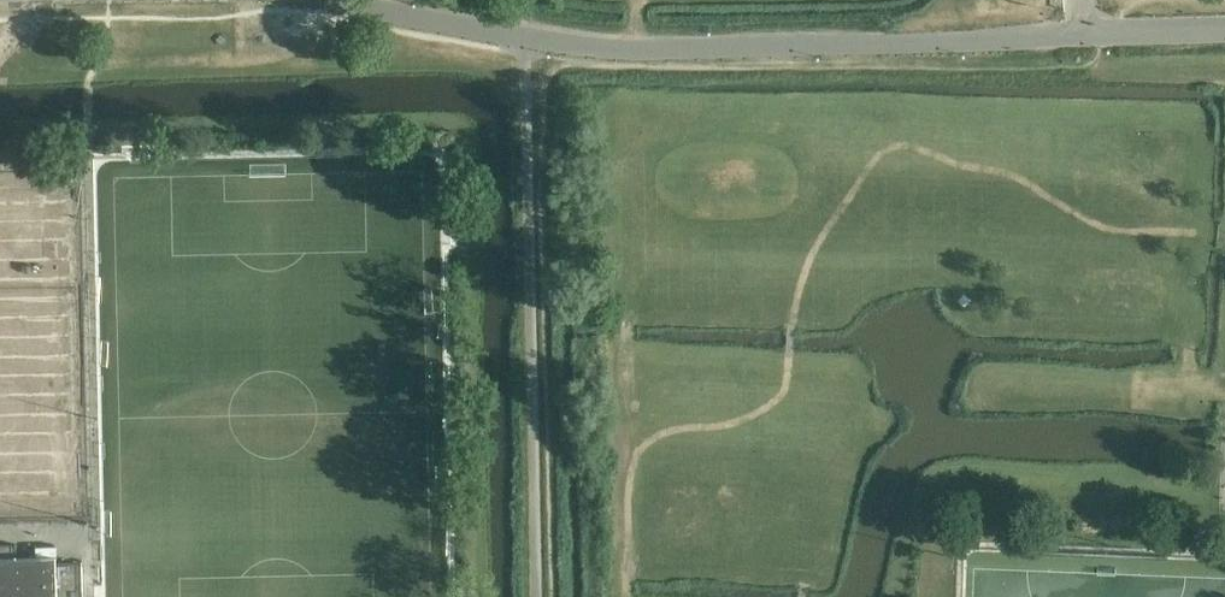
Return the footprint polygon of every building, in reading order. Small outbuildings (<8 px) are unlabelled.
[(82,562),(57,563),(57,556),(17,557),(17,544),(0,545),(0,596),(83,596),(82,562)]
